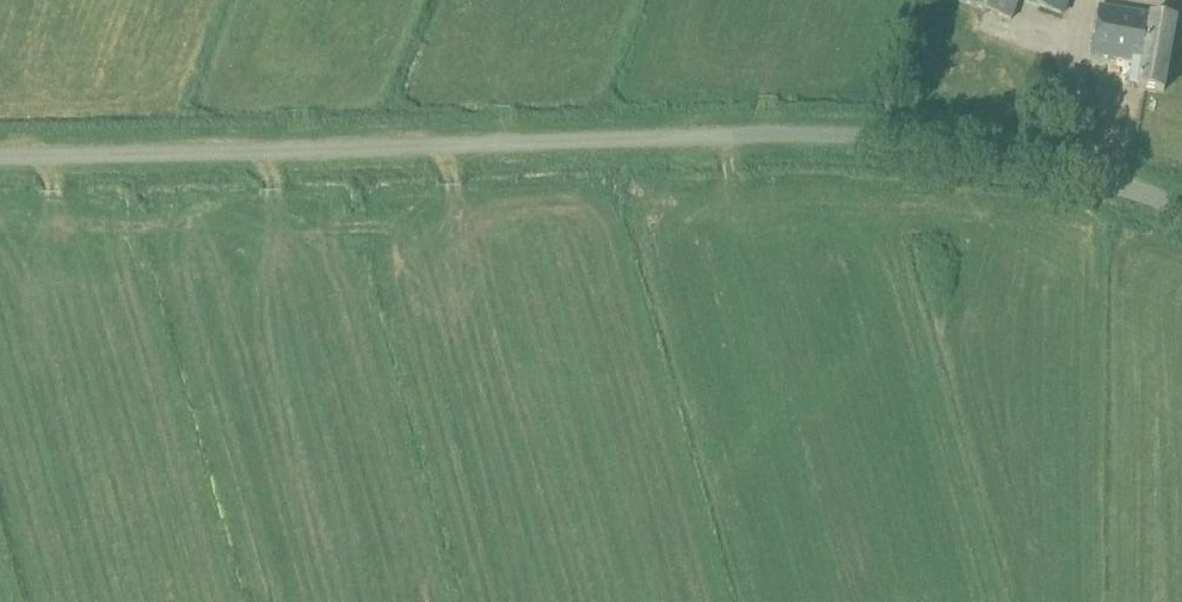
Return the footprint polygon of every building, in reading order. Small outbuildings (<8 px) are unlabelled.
[(958,2),(1010,20),(1017,0),(959,0),(958,2)] [(1066,0),(1020,0),(1061,15),(1066,0)] [(1137,85),(1136,87),(1162,92),(1174,20),(1148,16),(1098,7),(1090,54),(1131,62),(1127,84),(1137,85)]
